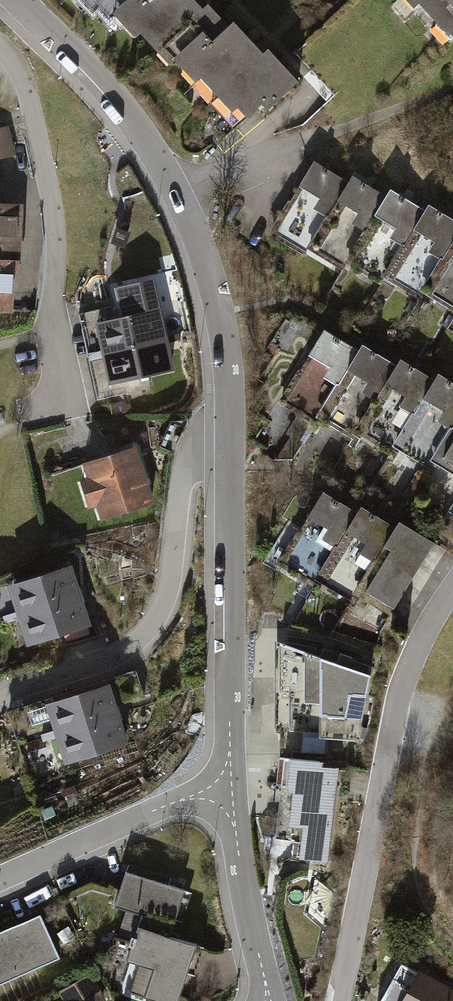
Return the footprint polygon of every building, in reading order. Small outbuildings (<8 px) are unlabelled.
[(118,33),(157,0),(76,0),(92,19),(101,12),(118,33)] [(191,80),(198,74),(245,35),(234,21),(226,28),(207,5),(197,13),(187,0),(157,0),(118,33),(128,43),(136,37),(163,70),(175,60),(191,80)] [(452,30),(452,0),(426,0),(452,30)] [(264,57),(245,35),(198,74),(241,125),(258,110),(263,116),(299,85),(270,52),(264,57)] [(0,132),(0,162),(22,157),(16,128),(0,132)] [(342,261),(380,205),(315,161),(297,186),(319,201),(312,212),(325,221),(304,251),(334,271),(342,261)] [(382,273),(419,218),(386,196),(380,205),(342,261),(375,283),(382,273)] [(5,326),(16,200),(0,199),(0,325),(5,326)] [(452,244),(452,226),(426,208),(419,218),(382,273),(418,296),(424,287),(452,244)] [(424,287),(452,307),(452,244),(424,287)] [(81,315),(90,356),(171,339),(165,311),(134,318),(131,304),(81,315)] [(321,413),(357,358),(323,336),(280,402),(314,424),(321,413)] [(90,356),(99,400),(148,390),(146,379),(178,372),(171,339),(90,356)] [(363,427),(399,371),(363,348),(357,358),(321,413),(357,436),(363,427)] [(400,437),(434,384),(403,364),(399,371),(363,427),(394,446),(400,437)] [(452,429),(452,383),(440,375),(434,384),(400,437),(434,459),(440,449),(452,429)] [(440,449),(452,457),(452,429),(440,449)] [(136,442),(82,458),(86,473),(79,476),(88,506),(96,504),(100,517),(154,500),(136,442)] [(320,571),(356,515),(322,494),(280,560),(314,581),(320,571)] [(362,584),(398,528),(363,505),(356,515),(320,571),(356,593),(362,584)] [(399,607),(439,545),(402,521),(398,528),(362,584),(399,607)] [(74,563),(7,581),(16,616),(83,598),(74,563)] [(83,598),(16,616),(26,653),(93,635),(83,598)] [(315,646),(281,640),(281,688),(289,689),(289,729),(318,733),(319,736),(355,740),(370,674),(349,666),(352,658),(323,647),(320,654),(316,652),(315,646)] [(114,689),(48,710),(59,744),(125,724),(114,689)] [(125,724),(59,744),(70,781),(136,760),(125,724)] [(296,855),(321,859),(323,840),(328,841),(336,769),(318,766),(319,761),(286,756),(277,838),(297,840),(296,855)] [(171,928),(185,890),(128,869),(114,907),(171,928)] [(43,912),(0,931),(0,981),(61,955),(43,912)] [(198,946),(138,924),(126,957),(140,962),(129,991),(158,1000),(178,1000),(198,946)] [(403,962),(382,1000),(452,1000),(452,989),(403,962)] [(67,1000),(94,1000),(104,996),(95,977),(63,993),(67,1000)]
